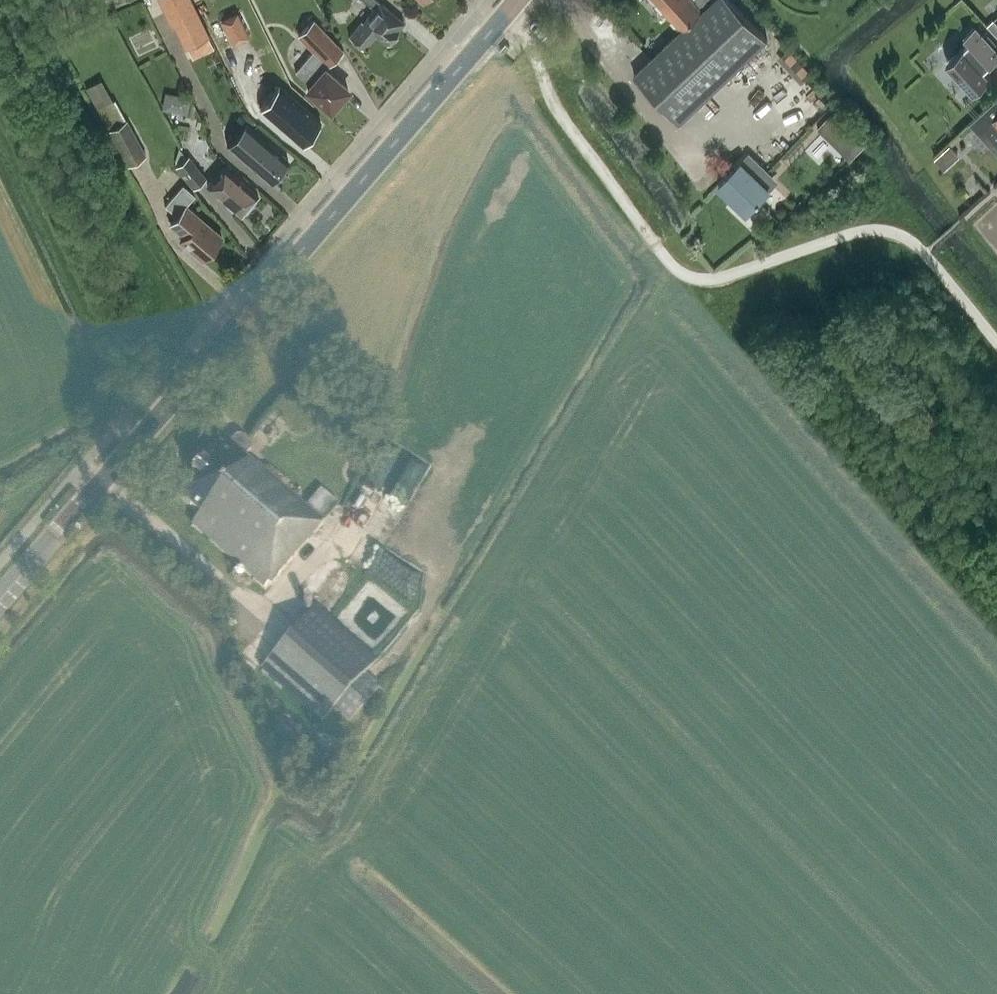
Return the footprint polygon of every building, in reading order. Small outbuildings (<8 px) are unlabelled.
[(163,6),(173,25),(175,24),(198,13),(192,0),(160,0),(163,6)] [(399,27),(404,21),(379,0),(366,0),(375,8),(363,21),(362,20),(349,35),(364,48),(377,34),(387,43),(400,28),(399,27)] [(634,74),(680,122),(767,38),(763,34),(772,26),(747,0),(713,0),(683,29),(682,29),(634,74)] [(682,29),(683,29),(713,0),(656,0),(682,29)] [(150,13),(164,38),(176,32),(173,25),(163,6),(150,13)] [(222,19),(233,43),(249,35),(237,12),(222,19)] [(988,24),(996,34),(996,22),(994,19),(988,24)] [(311,84),(308,89),(331,108),(348,88),(325,68),(328,65),(344,50),(315,20),(299,34),(314,50),(296,71),(311,84)] [(965,46),(947,62),(974,92),(992,75),(985,68),(990,63),(991,64),(996,59),(996,47),(976,24),(964,35),(971,42),(965,47),(965,46)] [(188,48),(199,70),(218,60),(207,38),(188,48)] [(128,165),(146,155),(127,119),(124,120),(101,78),(85,87),(128,165)] [(260,108),(270,116),(302,143),(321,121),(279,85),(260,108)] [(969,123),(970,124),(973,121),(982,131),(986,128),(996,140),(996,98),(969,123)] [(837,149),(854,134),(839,117),(822,131),(837,149)] [(288,159),(246,122),(228,144),(270,180),(288,159)] [(855,135),(841,150),(850,159),(865,144),(855,135)] [(950,144),(935,158),(944,169),(960,155),(950,144)] [(748,211),(773,185),(773,175),(749,153),(719,183),(748,211)] [(189,155),(175,165),(193,188),(206,177),(189,155)] [(259,194),(236,175),(235,175),(224,165),(207,185),(242,214),(259,194)] [(182,209),(177,214),(191,226),(180,238),(204,258),(222,237),(199,217),(200,216),(191,208),(200,198),(186,186),(172,201),(182,209)] [(957,385),(944,370),(935,377),(948,392),(957,385)] [(258,466),(256,467),(244,457),(246,455),(229,440),(221,449),(219,448),(204,466),(201,464),(190,476),(193,478),(177,496),(200,516),(192,525),(265,590),(323,524),(322,523),(330,514),(315,501),(307,510),(258,466)] [(315,609),(262,670),(321,721),(374,661),(315,609)]
